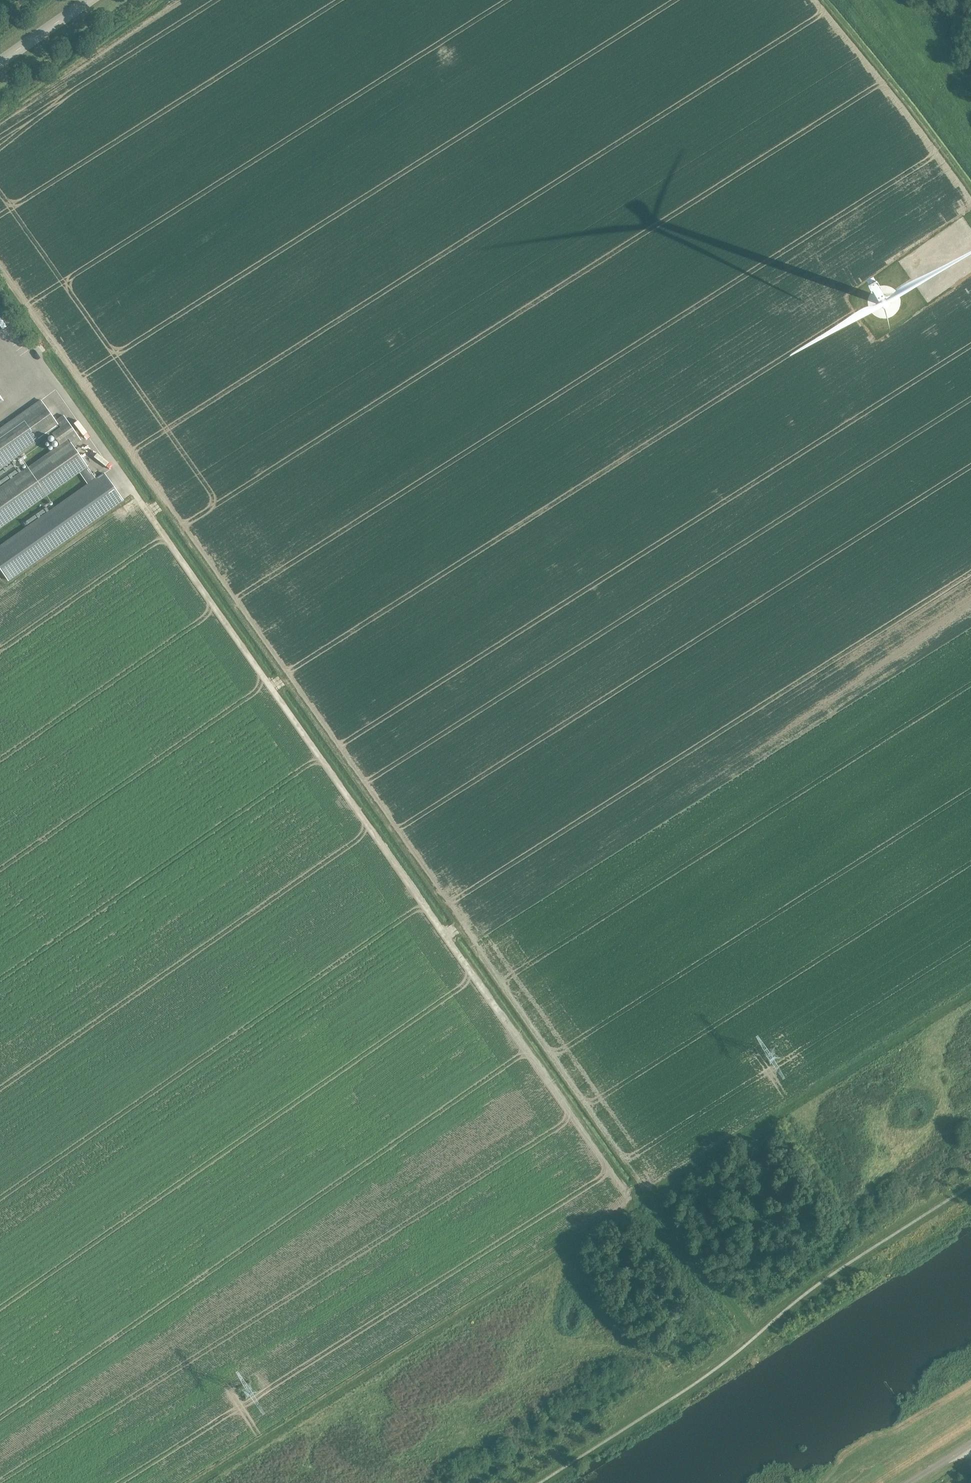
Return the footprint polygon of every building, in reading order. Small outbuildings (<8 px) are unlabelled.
[(24,344),(16,348),(19,353),(27,350),(24,344)] [(0,487),(0,528),(80,472),(87,467),(87,466),(73,446),(81,440),(63,416),(56,421),(41,400),(0,429),(0,469),(51,433),(60,445),(0,487)] [(14,462),(12,463),(12,464),(6,468),(5,467),(3,469),(6,472),(8,471),(14,466),(16,465),(14,462)] [(0,547),(0,569),(8,580),(123,500),(104,474),(96,479),(87,467),(80,472),(88,485),(0,547)] [(11,479),(13,478),(12,477),(18,472),(19,473),(21,472),(19,468),(17,470),(10,474),(8,475),(11,479)] [(46,508),(44,509),(38,514),(36,515),(38,518),(40,517),(40,516),(46,512),(47,512),(49,511),(46,508)]
